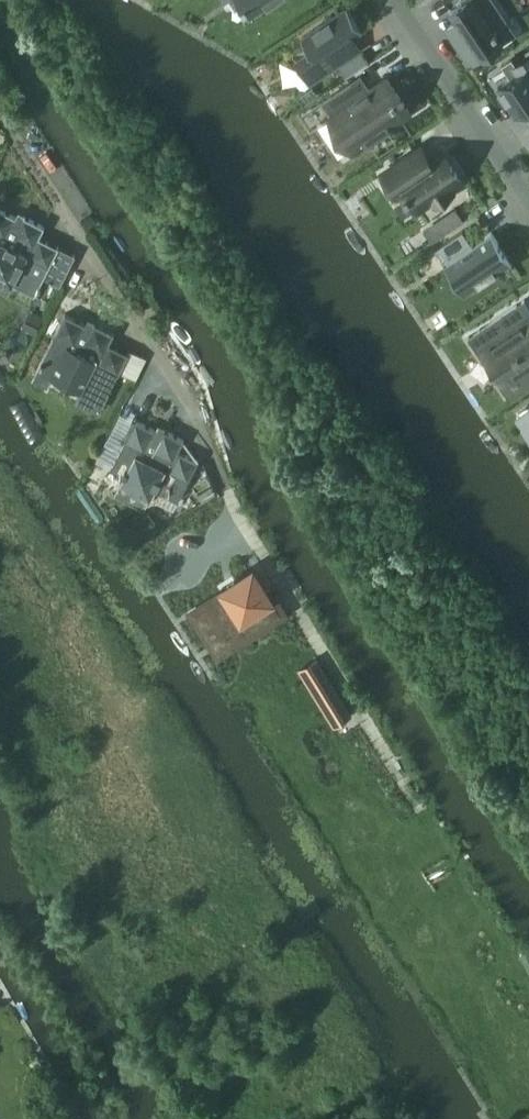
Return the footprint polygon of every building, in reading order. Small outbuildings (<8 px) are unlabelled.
[(273,0),(229,0),(236,10),(243,5),(250,15),(273,0)] [(450,10),(451,12),(458,21),(462,28),(451,35),(461,50),(472,42),(481,56),(503,41),(496,31),(498,30),(497,27),(506,21),(492,0),(466,0),(463,2),(458,5),(452,9),(450,10)] [(348,40),(336,19),(332,17),(285,42),(300,59),(286,69),(301,89),(337,67),(328,52),(348,40)] [(369,60),(363,51),(340,65),(346,74),(369,60)] [(505,69),(513,63),(507,54),(499,59),(505,69)] [(496,86),(516,116),(522,111),(528,121),(528,64),(496,86)] [(352,79),(318,102),(352,152),(413,112),(389,75),(362,93),(352,79)] [(318,93),(313,86),(299,95),(303,103),(318,93)] [(422,142),(379,171),(398,199),(405,194),(418,214),(432,204),(435,208),(459,192),(457,188),(468,181),(443,145),(430,154),(422,142)] [(440,217),(448,230),(465,219),(456,206),(440,217)] [(35,295),(38,289),(39,290),(42,286),(40,285),(59,246),(40,236),(45,226),(25,216),(23,220),(0,208),(0,277),(35,295)] [(462,230),(435,248),(465,294),(513,262),(492,231),(472,244),(462,230)] [(470,335),(502,384),(528,366),(528,306),(525,299),(470,335)] [(109,392),(129,353),(110,343),(115,332),(95,322),(93,326),(66,312),(33,378),(48,385),(52,377),(82,391),(87,381),(109,392)] [(516,416),(528,435),(528,407),(516,416)] [(163,433),(136,419),(117,457),(130,464),(128,468),(126,467),(123,472),(125,473),(122,481),(150,496),(159,480),(182,492),(199,460),(179,450),(185,439),(165,429),(163,433)] [(252,627),(280,610),(272,597),(266,588),(273,583),(267,573),(259,578),(255,571),(253,568),(223,587),(224,587),(227,592),(195,612),(195,613),(206,606),(209,610),(214,617),(203,624),(208,631),(207,631),(211,637),(215,643),(233,631),(238,639),(249,632),(250,632),(254,630),(252,627)] [(351,713),(317,658),(301,668),(335,724),(351,713)]
